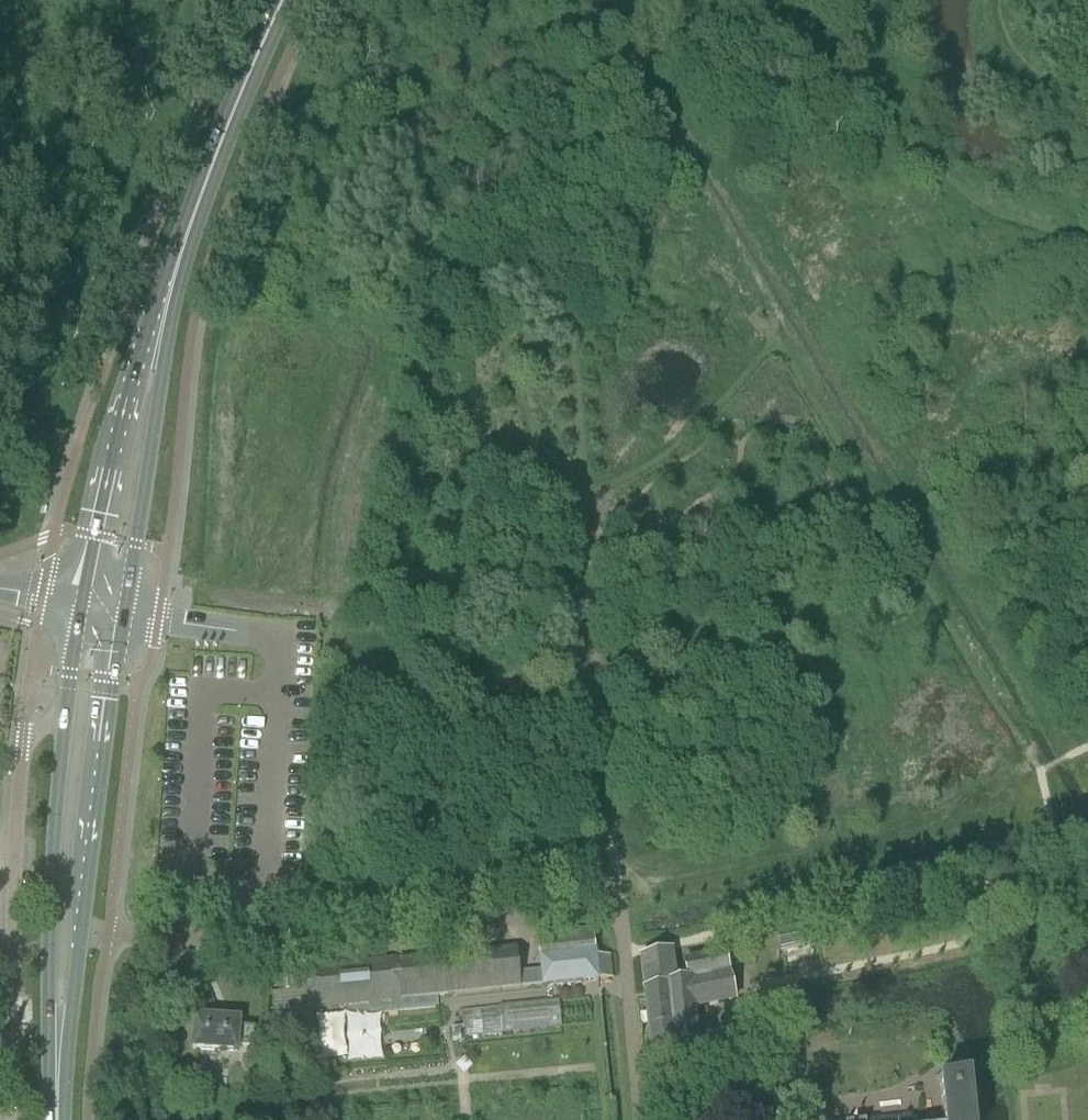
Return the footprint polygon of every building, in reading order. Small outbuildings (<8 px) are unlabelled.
[(849,935),(870,930),(867,918),(846,923),(849,935)] [(777,935),(781,954),(818,946),(813,927),(777,935)] [(289,991),(271,993),(275,1037),(293,1035),(292,1026),(310,1025),(308,1006),(310,1006),(310,1010),(312,1010),(542,987),(598,981),(612,980),(611,977),(609,956),(595,957),(593,929),(536,935),(540,972),(519,974),(516,948),(396,960),(396,959),(327,965),(306,968),(306,969),(307,982),(306,983),(305,976),(287,978),(289,991)] [(693,1010),(733,1001),(723,955),(703,959),(703,958),(701,958),(701,959),(684,963),(688,981),(675,984),(671,952),(640,959),(646,1014),(639,1014),(640,1026),(645,1026),(647,1026),(650,1048),(683,1044),(697,1043),(693,1010)] [(558,1001),(460,1011),(461,1026),(450,1028),(451,1041),(461,1040),(461,1038),(561,1027),(558,1001)] [(237,1046),(253,1047),(254,1029),(238,1027),(239,1021),(194,1018),(192,1050),(237,1053),(237,1046)] [(297,1065),(313,1064),(312,1050),(296,1050),(297,1065)] [(968,1078),(939,1081),(943,1119),(973,1119),(968,1078)]
